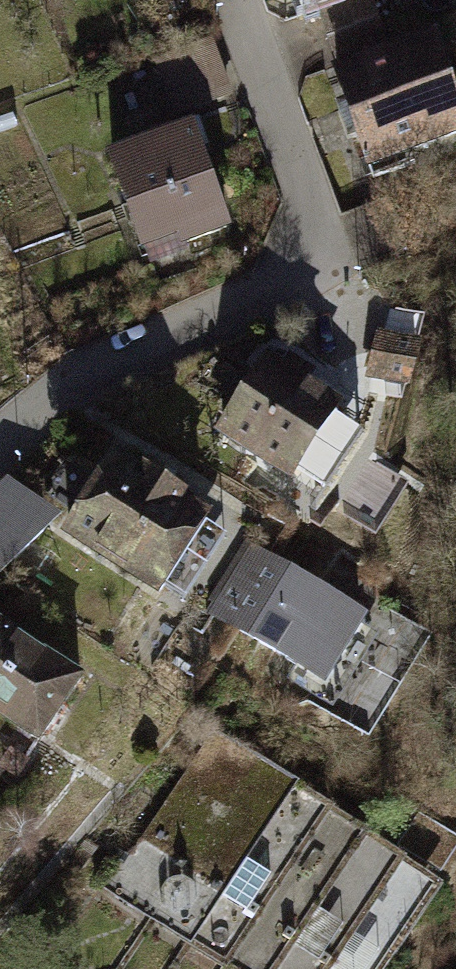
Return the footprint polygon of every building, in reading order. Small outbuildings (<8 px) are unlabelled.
[(339,12),(375,0),(333,0),(339,12)] [(346,84),(373,160),(455,131),(455,45),(346,84)] [(214,120),(118,155),(156,259),(252,224),(214,120)] [(451,336),(408,321),(390,374),(432,389),(451,336)] [(297,346),(248,419),(321,467),(370,394),(297,346)] [(146,427),(91,517),(165,562),(195,513),(183,506),(208,465),(146,427)] [(11,572),(66,511),(17,466),(0,485),(0,562),(11,572)] [(274,535),(236,601),(358,672),(397,607),(274,535)] [(74,739),(119,671),(8,597),(0,609),(0,690),(74,739)] [(214,731),(116,888),(209,946),(307,789),(214,731)] [(211,949),(244,968),(246,968),(342,813),(308,792),(211,949)] [(249,968),(296,968),(378,835),(345,814),(249,968)] [(299,968),(346,968),(415,857),(381,837),(299,968)] [(350,968),(396,968),(452,879),(418,859),(350,968)]
